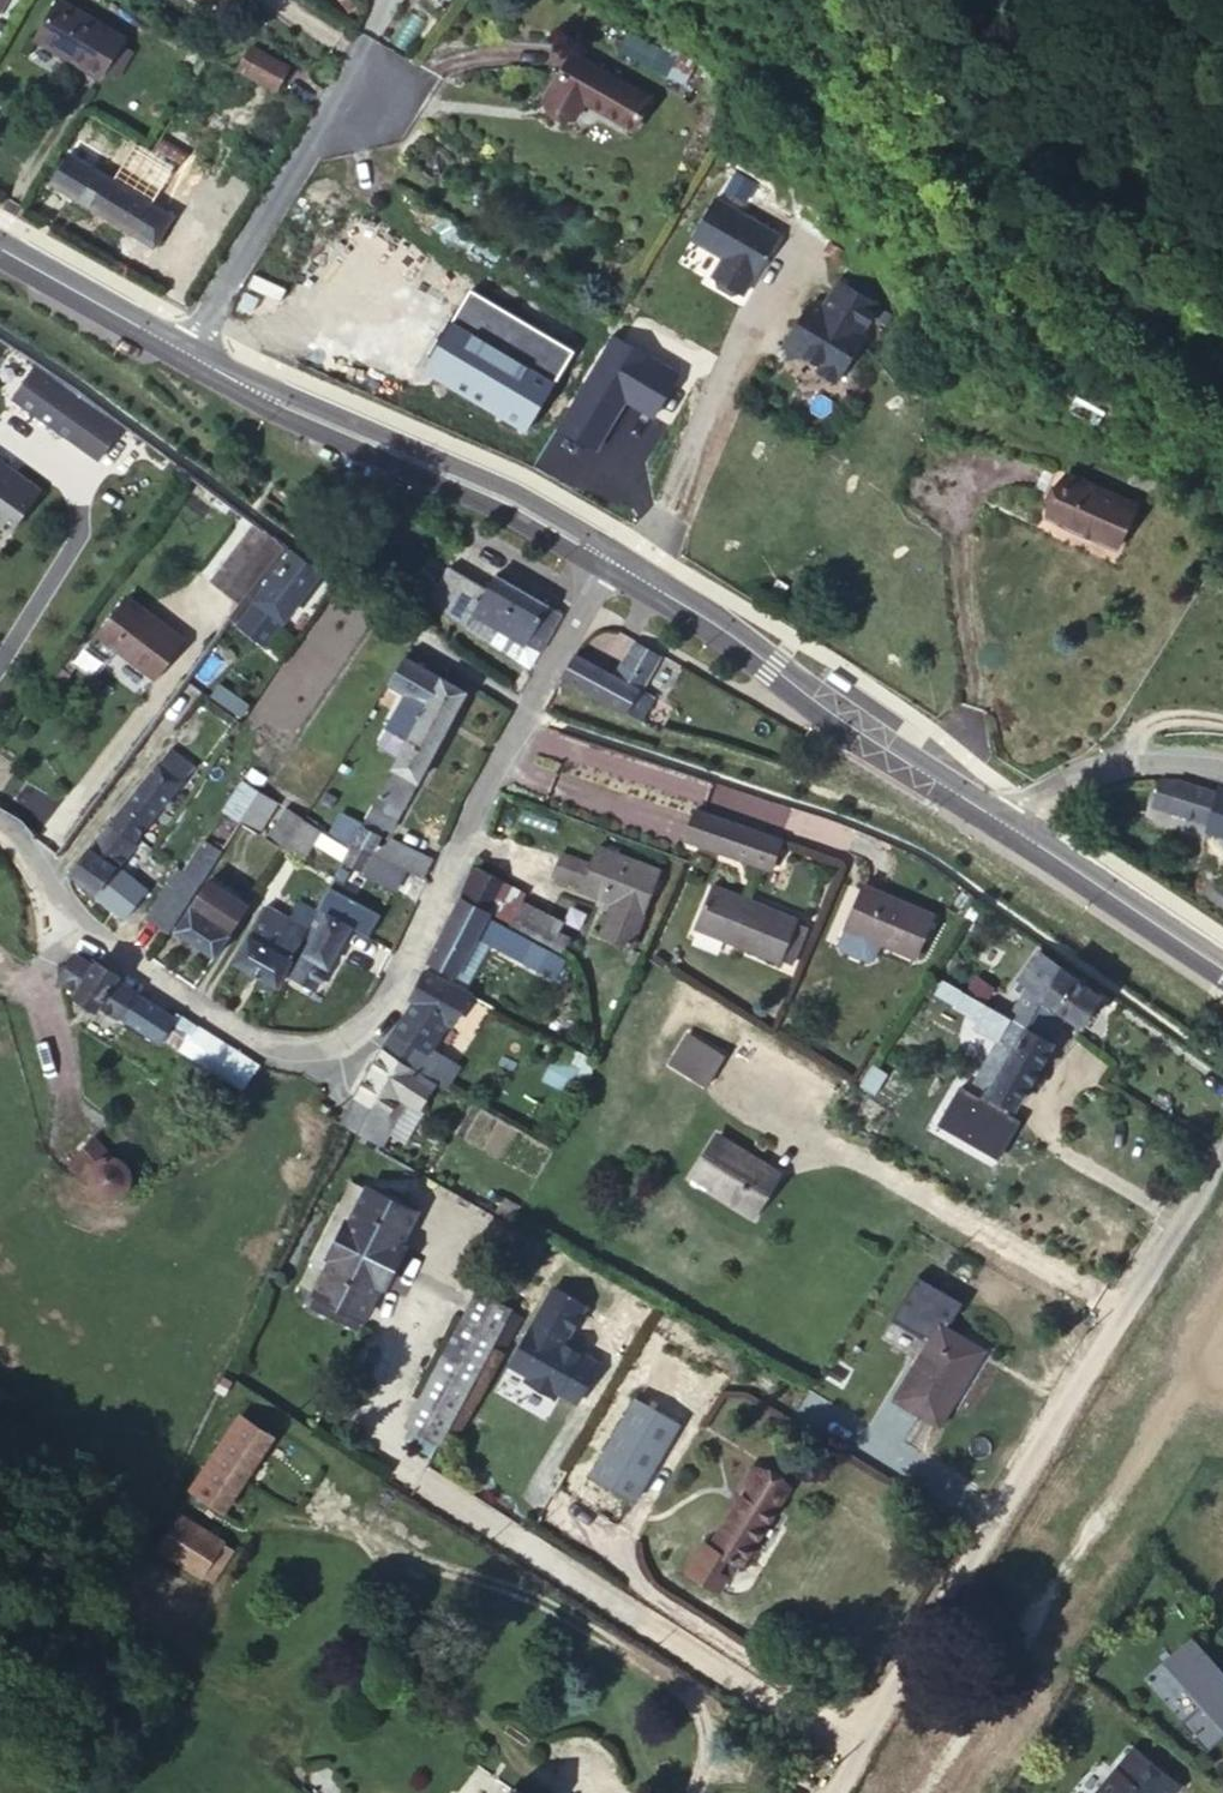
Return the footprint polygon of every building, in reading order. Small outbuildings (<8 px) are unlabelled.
[(120,44),(55,3),(29,44),(95,83),(97,79),(116,50),(120,44)] [(629,31),(619,48),(663,74),(673,57),(629,31)] [(108,85),(126,56),(116,50),(97,79),(108,85)] [(650,107),(569,56),(536,107),(569,127),(581,108),(629,139),(650,107)] [(268,107),(282,83),(239,57),(224,80),(268,107)] [(129,232),(148,202),(68,153),(50,184),(129,232)] [(707,196),(683,238),(715,256),(704,275),(709,277),(711,285),(724,291),(732,290),(736,292),(770,231),(707,196)] [(174,217),(148,202),(129,232),(155,248),(174,217)] [(872,299),(831,275),(816,302),(810,298),(802,301),(790,320),(779,339),(783,353),(797,349),(816,360),(812,366),(830,376),(859,327),(857,325),(872,299)] [(106,422),(21,360),(0,389),(0,396),(82,456),(106,422)] [(1096,539),(1112,513),(1122,498),(1057,455),(1037,489),(1031,498),(1096,539)] [(0,456),(0,523),(5,516),(15,523),(42,487),(0,456)] [(350,505),(338,498),(331,510),(342,517),(350,505)] [(276,548),(244,526),(198,585),(229,609),(276,548)] [(431,548),(409,574),(430,594),(451,559),(431,548)] [(305,577),(275,556),(226,623),(255,645),(305,577)] [(451,559),(430,594),(465,624),(534,664),(564,607),(495,568),(488,579),(451,559)] [(1211,586),(1222,594),(1222,569),(1211,586)] [(172,633),(112,590),(84,631),(144,672),(172,633)] [(442,663),(403,642),(389,667),(413,681),(397,709),(413,717),(442,663)] [(644,660),(625,649),(605,680),(594,699),(624,718),(635,700),(623,694),(644,660)] [(552,674),(594,699),(605,680),(564,655),(552,674)] [(466,676),(442,663),(413,717),(367,802),(392,815),(466,676)] [(646,683),(634,676),(623,694),(635,700),(646,683)] [(153,746),(109,806),(132,822),(176,761),(153,746)] [(235,807),(254,780),(236,769),(216,798),(233,810),(235,807)] [(1200,779),(1198,784),(1157,770),(1141,772),(1134,795),(1185,811),(1184,819),(1222,831),(1222,786),(1200,779)] [(235,807),(251,819),(270,792),(254,780),(235,807)] [(285,800),(269,828),(285,838),(288,835),(305,812),(285,800)] [(109,806),(68,860),(94,882),(135,825),(132,822),(109,806)] [(769,838),(684,807),(674,838),(758,870),(769,838)] [(320,821),(305,812),(288,835),(285,838),(304,849),(320,821)] [(370,839),(377,827),(380,822),(361,812),(351,829),(370,839)] [(421,868),(427,855),(377,827),(370,839),(398,855),(421,868)] [(347,837),(342,847),(360,858),(370,839),(351,829),(347,837)] [(370,839),(360,858),(387,874),(398,855),(370,839)] [(598,895),(626,907),(642,866),(582,841),(574,860),(566,880),(598,895)] [(566,880),(574,860),(544,848),(535,870),(566,880)] [(454,896),(478,907),(495,876),(460,857),(444,891),(454,896)] [(190,872),(195,865),(181,858),(166,879),(154,872),(134,901),(158,919),(190,872)] [(195,865),(190,872),(197,877),(169,913),(207,940),(224,915),(223,915),(235,896),(220,885),(225,878),(198,859),(195,865)] [(240,888),(225,878),(220,885),(235,896),(240,888)] [(289,904),(260,886),(229,943),(267,966),(288,928),(312,888),(301,880),(289,904)] [(899,950),(912,955),(929,912),(855,883),(838,928),(899,950)] [(682,932),(771,965),(788,923),(699,890),(682,932)] [(350,910),(327,894),(287,958),(314,974),(350,910)] [(609,942),(626,907),(598,895),(582,930),(609,942)] [(499,949),(508,931),(475,914),(478,907),(454,896),(422,959),(450,975),(470,933),(499,949)] [(899,950),(863,937),(856,954),(859,961),(876,967),(893,967),(899,950)] [(243,1076),(251,1064),(177,1012),(172,1018),(114,978),(119,972),(97,957),(93,962),(75,949),(58,972),(77,989),(72,995),(96,1011),(101,1004),(153,1041),(163,1029),(180,1041),(183,1035),(243,1076)] [(1010,983),(1075,1022),(1092,993),(1026,955),(1010,983)] [(408,997),(436,1012),(449,1019),(464,990),(418,967),(403,994),(408,997)] [(984,1001),(962,988),(955,1000),(977,1013),(984,1001)] [(379,1048),(408,1066),(436,1012),(408,997),(379,1048)] [(1013,1103),(1061,1021),(1031,1003),(1020,1022),(984,1001),(977,1013),(973,1021),(998,1035),(970,1079),(1013,1103)] [(163,1029),(153,1041),(233,1092),(235,1089),(175,1047),(180,1041),(163,1029)] [(667,1060),(703,1081),(722,1049),(685,1029),(667,1060)] [(235,1089),(243,1076),(183,1035),(180,1041),(175,1047),(235,1089)] [(379,1048),(375,1054),(351,1097),(382,1115),(408,1066),(379,1048)] [(351,1097),(335,1125),(366,1143),(382,1115),(351,1097)] [(65,1149),(98,1182),(98,1175),(101,1169),(103,1164),(108,1160),(111,1159),(114,1158),(87,1129),(65,1149)] [(697,1169),(759,1203),(779,1168),(718,1133),(697,1169)] [(98,1175),(98,1182),(100,1189),(106,1194),(114,1198),(122,1198),(128,1196),(133,1191),(137,1184),(137,1176),(135,1169),(131,1163),(125,1160),(119,1158),(114,1158),(111,1159),(108,1160),(103,1164),(101,1169),(98,1175)] [(306,1291),(350,1315),(369,1279),(374,1283),(392,1252),(384,1246),(405,1211),(391,1202),(396,1195),(375,1183),(370,1191),(360,1184),(343,1217),(338,1215),(316,1254),(322,1258),(306,1291)] [(448,1438),(509,1300),(473,1285),(411,1424),(448,1438)] [(597,1309),(566,1291),(521,1368),(540,1379),(537,1384),(566,1401),(569,1395),(588,1407),(610,1368),(576,1347),(597,1309)] [(932,1419),(979,1341),(934,1314),(888,1392),(932,1419)] [(595,1479),(637,1505),(684,1426),(641,1401),(595,1479)] [(270,1436),(237,1416),(192,1490),(224,1510),(270,1436)] [(749,1498),(740,1512),(717,1549),(711,1546),(695,1574),(726,1592),(743,1564),(748,1566),(786,1504),(783,1502),(792,1487),(759,1468),(742,1494),(749,1498)] [(734,1507),(740,1512),(749,1498),(742,1494),(734,1507)] [(182,1515),(158,1550),(198,1579),(199,1577),(220,1547),(222,1544),(182,1515)] [(220,1547),(199,1577),(208,1584),(230,1554),(220,1547)] [(1198,1623),(1170,1647),(1172,1649),(1175,1646),(1185,1658),(1182,1661),(1195,1676),(1198,1673),(1211,1687),(1208,1690),(1187,1708),(1213,1738),(1222,1729),(1222,1652),(1198,1623)] [(1175,1646),(1172,1649),(1182,1661),(1185,1658),(1175,1646)] [(1198,1673),(1195,1676),(1208,1690),(1211,1687),(1198,1673)] [(1179,1786),(1130,1749),(1096,1792),(1173,1792),(1179,1786)]
